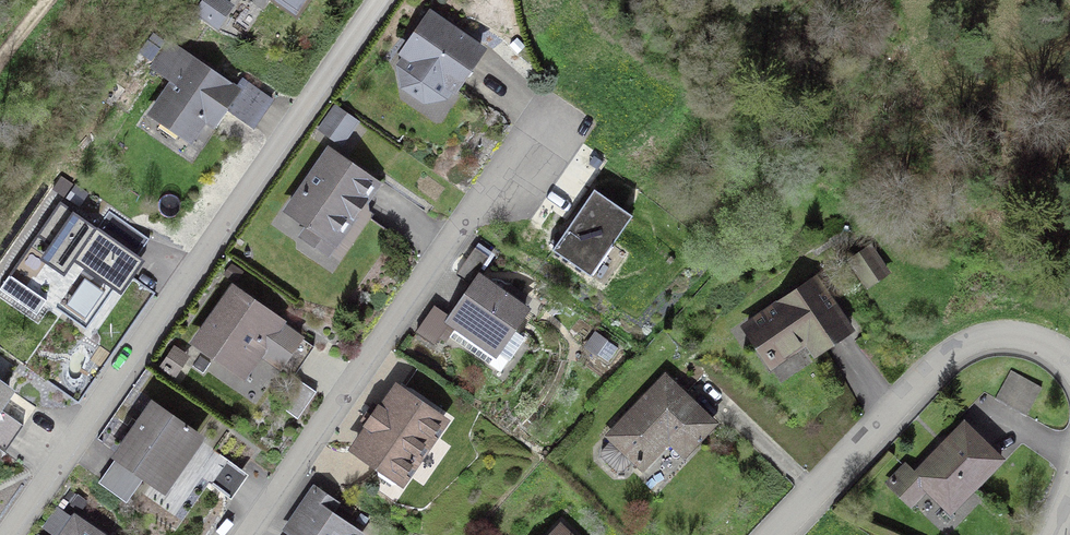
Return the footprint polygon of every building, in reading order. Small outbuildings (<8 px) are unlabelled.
[(198,12),(217,25),(230,6),(220,0),(207,0),(198,12)] [(440,97),(449,84),(454,88),(480,50),(431,16),(405,54),(410,57),(401,71),(404,88),(423,100),(440,97)] [(168,45),(153,67),(167,76),(182,55),(168,45)] [(236,91),(191,60),(153,114),(189,139),(205,117),(214,123),(236,91)] [(335,112),(322,130),(340,142),(353,124),(335,112)] [(359,197),(369,181),(330,152),(289,211),(311,226),(304,237),(327,252),(336,239),(335,231),(348,212),(353,215),(363,200),(359,197)] [(594,190),(553,250),(591,276),(632,216),(594,190)] [(84,268),(56,309),(86,330),(114,289),(121,294),(144,260),(138,256),(149,239),(109,211),(97,228),(60,202),(37,236),(50,245),(40,259),(64,275),(74,261),(84,268)] [(488,257),(475,248),(456,275),(470,284),(488,257)] [(856,268),(867,284),(886,272),(875,255),(856,268)] [(0,289),(0,290),(36,315),(46,301),(9,275),(0,289)] [(480,278),(450,321),(508,361),(524,338),(511,329),(525,309),(480,278)] [(846,327),(815,281),(747,327),(772,364),(807,340),(814,349),(846,327)] [(293,376),(314,347),(234,291),(198,342),(234,367),(249,345),(261,343),(256,350),(293,376)] [(596,332),(587,343),(599,352),(597,354),(608,362),(618,348),(596,332)] [(1011,371),(995,399),(1026,416),(1041,388),(1011,371)] [(601,457),(616,472),(623,471),(635,459),(642,466),(669,438),(684,453),(713,423),(665,378),(610,436),(613,438),(601,450),(601,457)] [(9,388),(0,382),(0,401),(9,388)] [(316,392),(303,383),(284,410),(298,419),(316,392)] [(443,420),(398,389),(356,449),(380,467),(378,471),(378,475),(392,485),(397,484),(401,481),(443,420)] [(178,463),(225,495),(242,470),(153,407),(119,456),(162,486),(178,463)] [(4,452),(23,425),(0,409),(0,449),(4,452)] [(974,487),(1001,459),(964,424),(915,475),(906,466),(889,483),(911,504),(927,488),(946,507),(969,483),(974,487)] [(358,534),(328,514),(336,502),(315,488),(288,527),(300,534),(358,534)] [(75,519),(64,534),(98,534),(75,519)] [(552,534),(569,534),(560,526),(552,534)]
